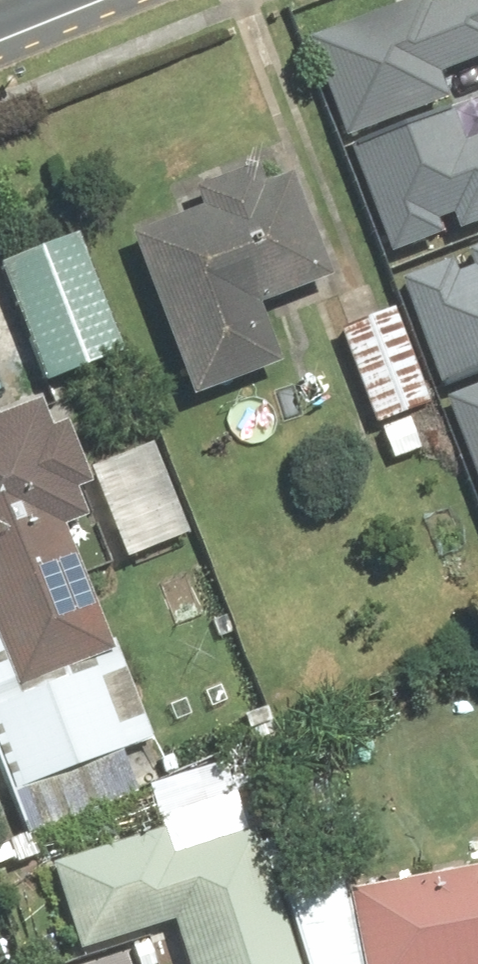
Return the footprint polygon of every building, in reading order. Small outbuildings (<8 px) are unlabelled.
[(348,130),(450,95),(438,62),(477,49),(477,0),(392,0),(312,27),(348,130)] [(386,245),(477,211),(477,131),(458,138),(447,111),(349,148),(386,245)] [(191,211),(120,238),(182,402),(274,368),(251,308),(325,280),(285,176),(255,187),(248,169),(184,193),(191,211)] [(0,264),(0,286),(38,386),(118,355),(73,237),(0,264)] [(439,377),(477,363),(477,237),(399,266),(439,377)] [(389,311),(332,333),(369,428),(426,407),(389,311)] [(477,488),(477,379),(441,393),(477,488)] [(7,794),(140,740),(55,531),(79,521),(68,494),(83,488),(57,424),(43,430),(32,402),(0,415),(0,776),(7,794)] [(406,418),(376,430),(388,462),(418,451),(406,418)] [(145,445),(78,470),(117,568),(183,542),(145,445)] [(44,865),(73,953),(166,923),(179,963),(292,963),(248,831),(163,858),(154,829),(44,865)] [(279,902),(297,963),(477,963),(477,867),(279,902)]
